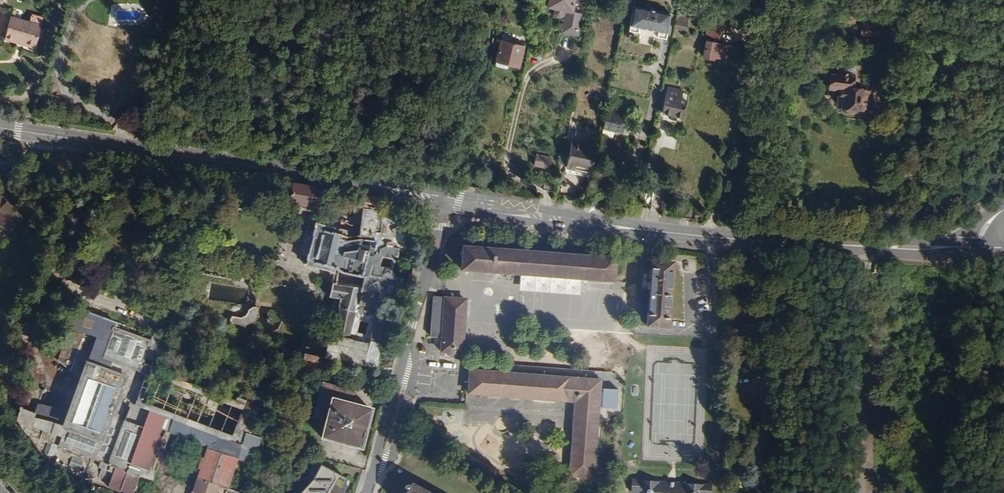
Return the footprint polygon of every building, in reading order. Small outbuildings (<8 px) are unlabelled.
[(576,0),(550,0),(548,8),(555,10),(554,16),(555,18),(558,19),(562,20),(563,18),(566,18),(561,34),(578,37),(582,16),(573,13),(576,0)] [(661,34),(666,10),(628,2),(621,37),(632,39),(633,33),(651,36),(652,32),(661,34)] [(687,34),(691,17),(679,14),(675,31),(687,34)] [(35,49),(43,19),(32,16),(30,24),(10,19),(5,38),(24,43),(23,46),(35,49)] [(724,33),(725,25),(710,22),(708,30),(724,33)] [(719,45),(722,34),(707,31),(704,42),(707,43),(703,59),(713,61),(714,58),(724,61),(727,47),(719,45)] [(514,66),(520,45),(496,38),(489,63),(502,67),(503,62),(514,66)] [(884,67),(829,62),(828,71),(846,73),(844,89),(849,90),(851,70),(878,73),(877,78),(883,78),(884,67)] [(844,89),(846,73),(828,71),(828,74),(823,74),(822,87),(833,88),(832,104),(839,105),(839,108),(851,109),(852,106),(859,107),(859,103),(860,93),(861,93),(861,91),(849,90),(844,89)] [(678,93),(679,91),(663,88),(658,113),(680,118),(683,101),(682,101),(677,100),(678,93)] [(57,107),(59,98),(46,94),(43,102),(57,107)] [(617,132),(621,114),(602,110),(598,128),(617,132)] [(591,174),(597,147),(572,142),(565,174),(579,177),(580,172),(591,174)] [(549,170),(552,159),(536,156),(533,167),(549,170)] [(554,193),(557,178),(547,176),(544,191),(554,193)] [(1002,184),(992,187),(996,196),(1003,193),(1003,188),(1002,184)] [(325,199),(324,197),(321,194),(321,191),(294,186),(290,205),(318,211),(319,207),(322,206),(324,204),(325,199)] [(651,209),(653,196),(645,195),(643,209),(651,209)] [(373,266),(375,257),(373,256),(375,249),(380,250),(379,252),(388,255),(390,249),(408,254),(415,227),(379,219),(379,214),(381,212),(383,201),(358,197),(353,214),(364,215),(361,236),(349,239),(346,239),(346,234),(340,232),(339,234),(338,237),(324,233),(324,234),(316,232),(307,268),(330,274),(334,270),(339,271),(342,275),(364,281),(370,278),(373,279),(377,268),(373,266)] [(1,198),(0,198),(0,228),(8,237),(24,221),(1,198)] [(693,220),(695,206),(685,205),(683,219),(693,220)] [(618,249),(464,238),(463,264),(616,275),(618,249)] [(402,283),(408,254),(390,249),(388,255),(379,252),(380,250),(375,249),(373,256),(375,257),(373,266),(377,268),(373,279),(370,278),(364,281),(379,286),(388,281),(402,283)] [(669,329),(674,265),(653,263),(648,328),(669,329)] [(264,286),(264,278),(265,275),(252,272),(250,279),(250,284),(254,290),(259,291),(264,286)] [(299,289),(300,281),(280,279),(265,275),(264,278),(264,286),(280,289),(280,286),(299,289)] [(348,350),(350,340),(334,339),(317,336),(307,343),(304,357),(302,357),(301,363),(311,365),(317,360),(352,364),(364,367),(365,366),(380,369),(402,283),(388,281),(379,286),(375,312),(374,320),(368,353),(353,349),(353,351),(348,350)] [(358,308),(362,291),(333,286),(330,299),(340,301),(339,310),(357,314),(356,315),(366,318),(366,310),(358,308)] [(468,295),(445,293),(441,352),(464,354),(468,295)] [(254,324),(258,317),(257,309),(256,305),(249,306),(251,311),(251,316),(248,319),(243,321),(232,319),(231,325),(245,328),(254,324)] [(350,340),(356,315),(357,314),(339,310),(334,339),(350,340)] [(374,320),(375,312),(366,310),(366,318),(374,320)] [(121,492),(143,430),(147,414),(138,411),(158,363),(146,358),(152,342),(116,328),(117,325),(79,311),(59,361),(71,371),(72,373),(82,378),(69,413),(58,411),(57,412),(40,406),(37,415),(22,411),(18,422),(48,466),(86,478),(85,480),(121,492)] [(605,375),(471,367),(469,392),(576,400),(572,472),(600,473),(605,375)] [(255,403),(158,372),(147,414),(143,430),(121,492),(134,492),(139,478),(153,480),(170,433),(174,423),(242,444),(245,435),(255,403)] [(357,396),(357,388),(322,378),(313,412),(326,416),(321,431),(364,442),(374,401),(357,396)] [(261,440),(245,435),(242,444),(174,423),(170,433),(210,446),(194,492),(216,492),(218,488),(227,490),(236,461),(252,465),(261,440)] [(444,453),(431,445),(434,439),(433,438),(425,433),(420,440),(426,444),(421,452),(428,457),(430,454),(440,460),(444,453)] [(307,492),(341,492),(347,480),(321,466),(307,492)] [(411,476),(402,492),(441,492),(411,476)] [(630,476),(628,492),(634,492),(710,492),(710,483),(630,476)]
